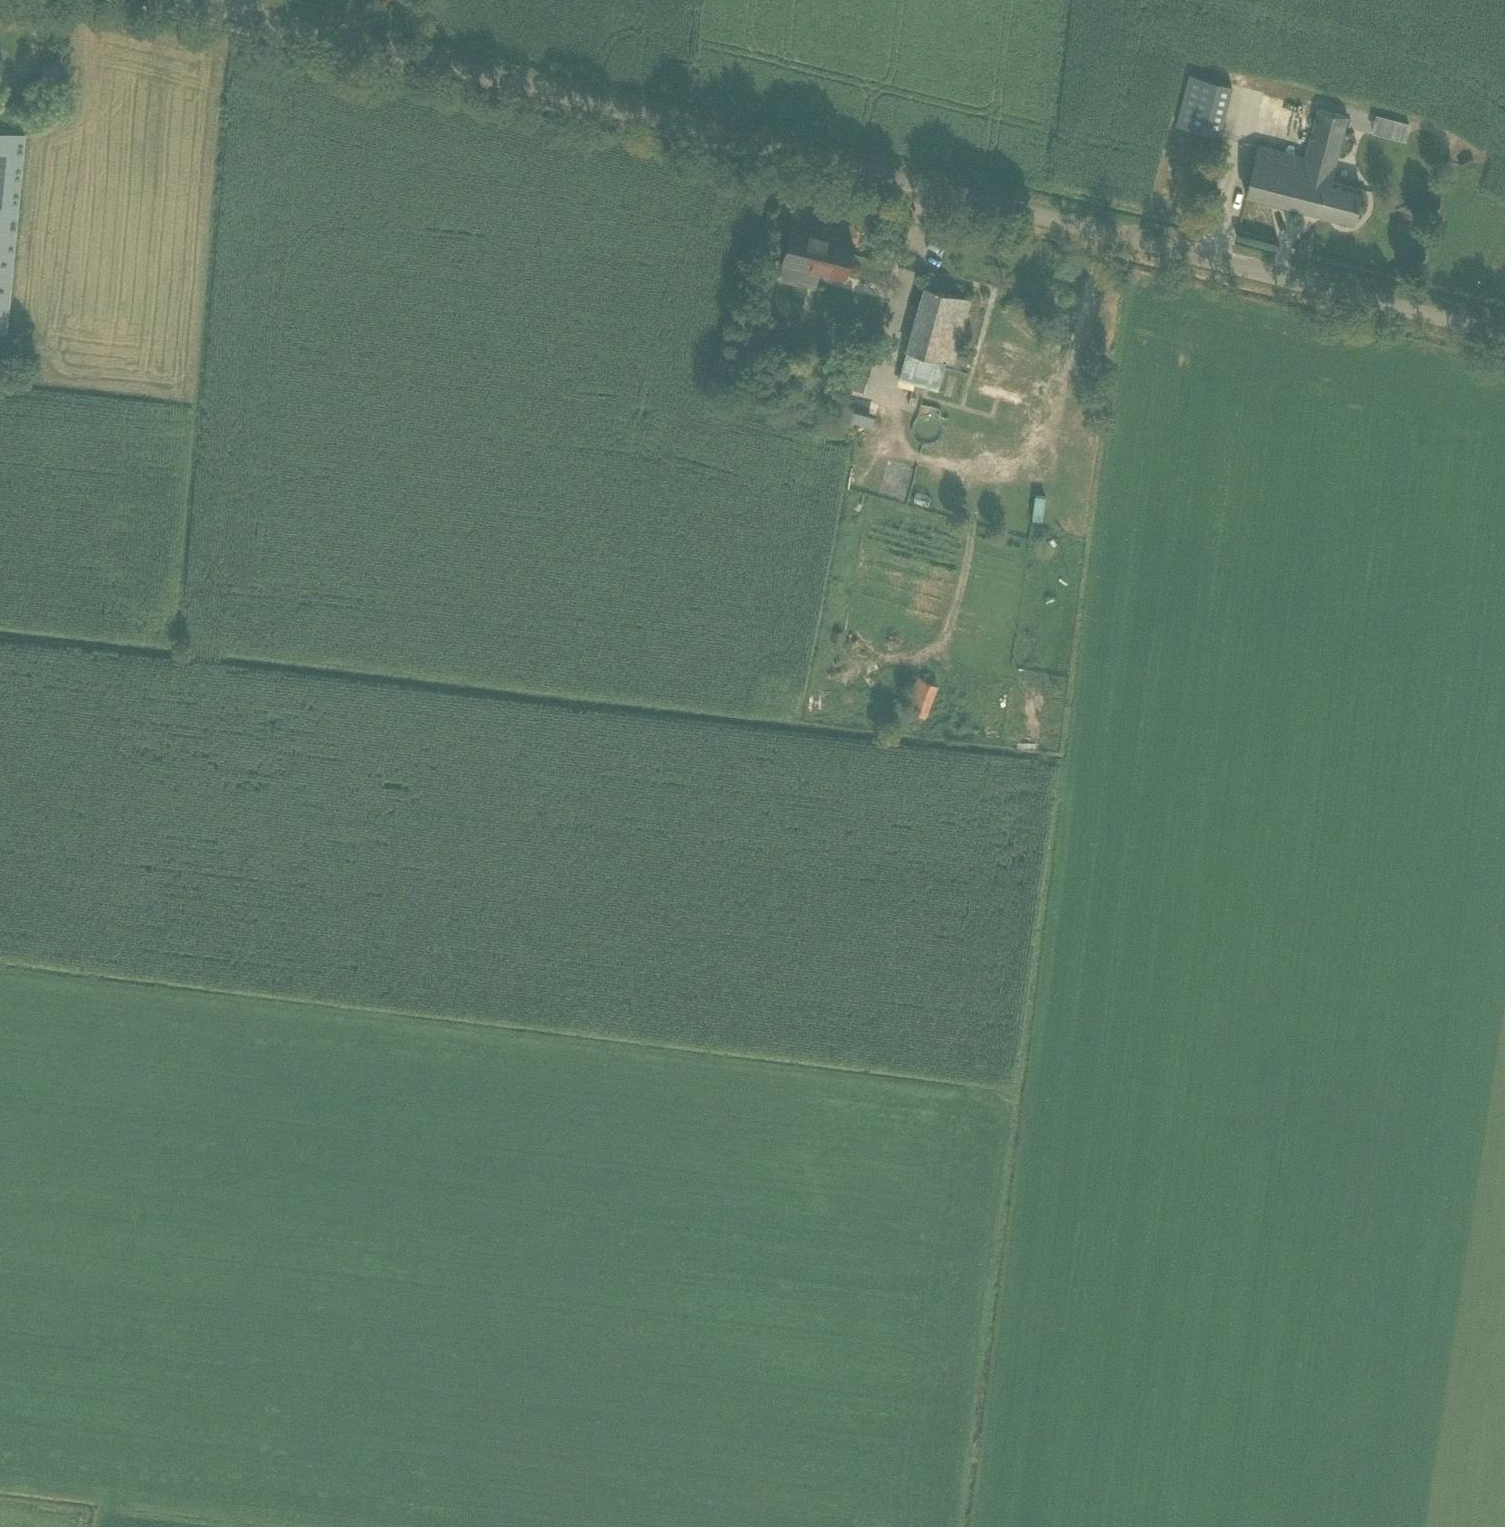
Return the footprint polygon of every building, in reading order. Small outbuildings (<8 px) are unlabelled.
[(1253,9),(1255,0),(1212,0),(1253,9)] [(1188,127),(1219,135),(1224,116),(1231,86),(1200,78),(1187,75),(1175,123),(1188,127)] [(1259,146),(1246,195),(1353,223),(1361,189),(1331,181),(1346,124),(1355,126),(1357,120),(1318,112),(1306,158),(1259,146)] [(1377,115),(1372,130),(1405,138),(1409,123),(1377,115)] [(1188,127),(1180,124),(1178,132),(1191,135),(1193,128),(1188,127)] [(7,334),(26,134),(0,131),(0,333),(7,334)] [(1472,159),(1460,165),(1463,171),(1475,165),(1472,159)] [(792,227),(787,246),(783,262),(844,278),(853,242),(792,227)] [(927,274),(922,293),(898,380),(936,390),(943,362),(953,365),(971,298),(937,289),(941,277),(927,274)] [(876,351),(853,344),(849,360),(872,367),(876,351)] [(844,378),(842,385),(862,391),(868,372),(869,368),(869,367),(848,361),(848,362),(844,378)] [(833,631),(831,640),(840,642),(842,633),(833,631)] [(941,687),(918,676),(903,707),(926,718),(941,687)]
